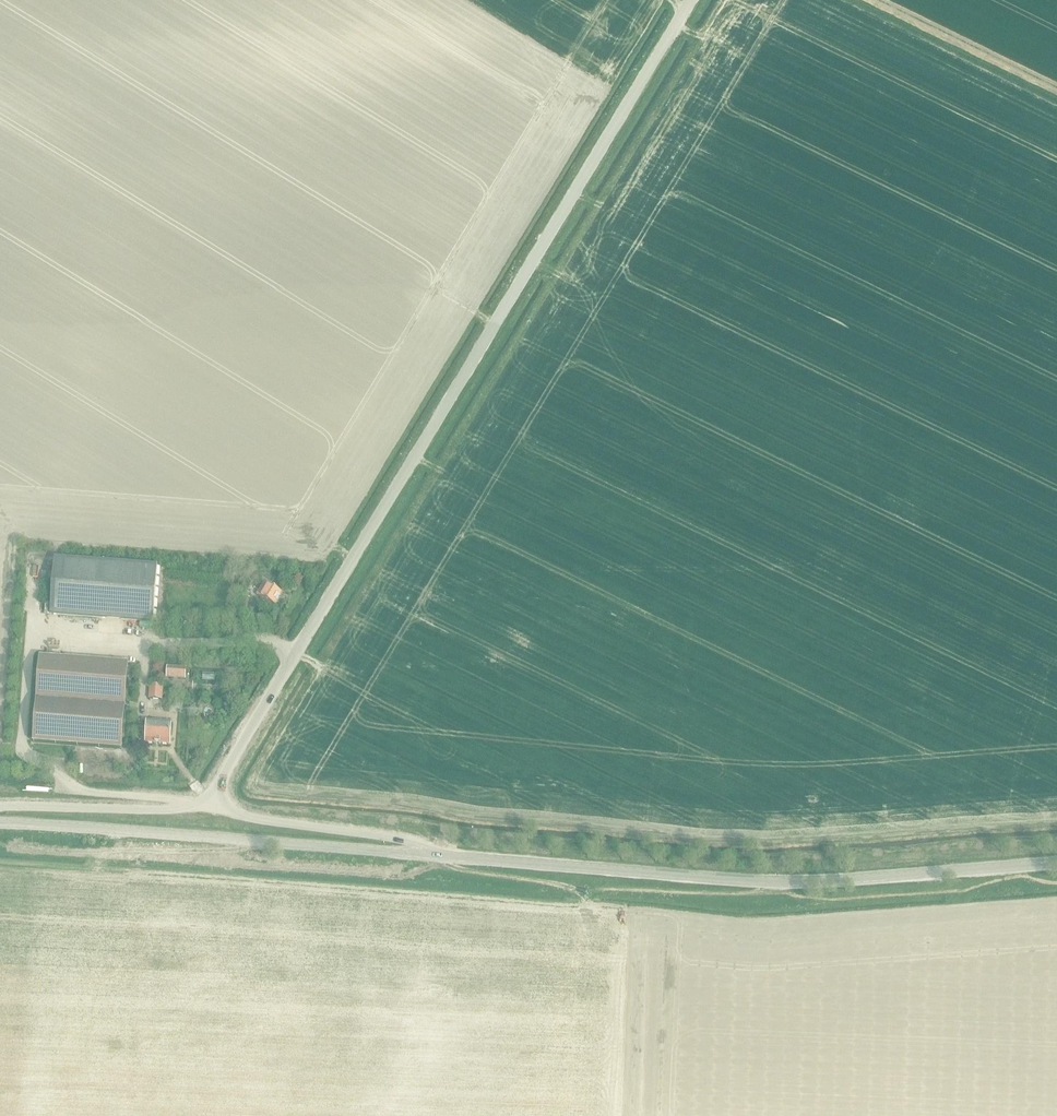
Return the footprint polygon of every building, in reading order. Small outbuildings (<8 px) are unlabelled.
[(53,614),(153,622),(158,567),(57,559),(53,614)] [(55,576),(56,564),(46,563),(45,576),(55,576)] [(256,594),(274,605),(282,593),(264,582),(256,594)] [(239,611),(246,613),(250,599),(243,597),(239,611)] [(40,657),(33,742),(122,749),(128,664),(40,657)] [(167,666),(166,678),(186,679),(186,667),(167,666)] [(149,685),(148,699),(163,700),(164,686),(149,685)] [(146,743),(170,745),(171,723),(139,721),(139,728),(147,728),(146,743)]
